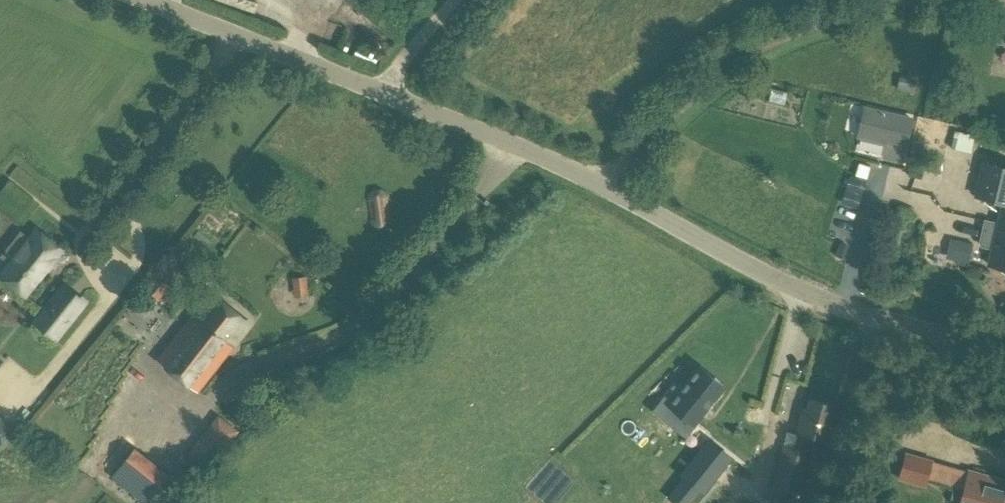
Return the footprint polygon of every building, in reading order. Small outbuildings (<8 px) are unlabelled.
[(254,11),(258,2),(254,0),(224,0),(254,11)] [(901,78),(898,91),(915,95),(919,82),(901,78)] [(902,162),(913,116),(865,104),(858,133),(888,140),(884,157),(902,162)] [(976,196),(1003,202),(999,223),(984,220),(979,243),(982,248),(993,250),(990,264),(998,266),(1001,270),(1004,273),(1004,167),(983,162),(976,196)] [(866,178),(870,166),(859,163),(855,175),(866,178)] [(912,169),(910,178),(923,181),(925,171),(912,169)] [(372,190),(368,198),(371,223),(378,228),(386,227),(390,220),(387,195),(381,189),(372,190)] [(37,230),(1,275),(25,294),(61,249),(37,230)] [(968,263),(973,245),(958,241),(953,260),(968,263)] [(841,244),(837,257),(846,260),(850,246),(841,244)] [(157,275),(141,296),(153,306),(170,286),(157,275)] [(308,275),(293,276),(295,296),(309,295),(308,275)] [(64,285),(35,321),(56,338),(84,301),(64,285)] [(211,292),(158,358),(197,390),(251,323),(211,292)] [(693,422),(722,385),(699,367),(681,390),(673,384),(651,411),(685,438),(696,424),(693,422)] [(0,413),(0,443),(14,425),(0,413)] [(228,415),(199,453),(219,469),(248,431),(228,415)] [(668,497),(676,502),(689,502),(700,489),(703,492),(704,491),(704,490),(730,458),(731,457),(709,440),(708,441),(682,473),(681,474),(685,477),(670,496),(669,496),(668,497)] [(792,447),(781,488),(811,495),(821,455),(792,447)] [(113,478),(145,502),(147,502),(166,477),(133,452),(113,478)] [(898,478),(927,487),(928,482),(953,489),(950,501),(957,502),(1004,502),(1004,479),(973,469),(971,475),(905,459),(898,478)]
